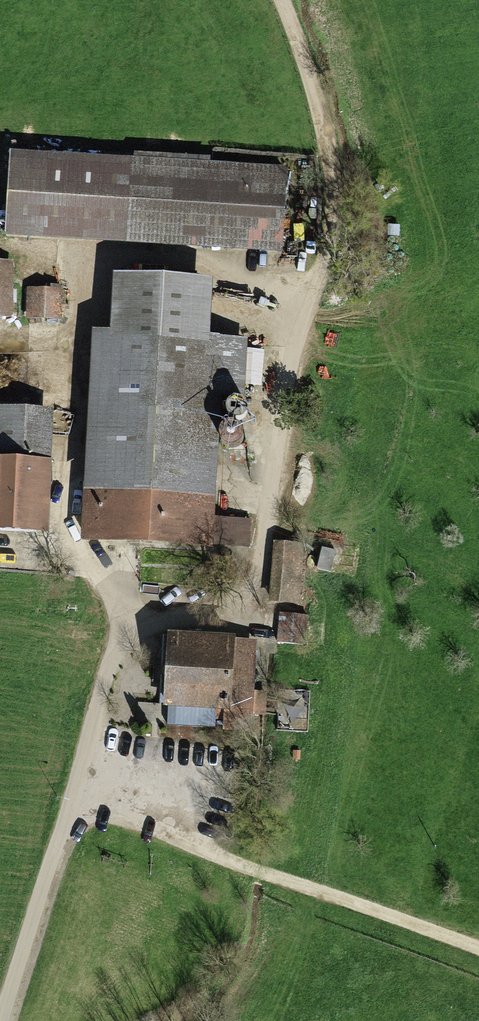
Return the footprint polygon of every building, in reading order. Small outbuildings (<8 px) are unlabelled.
[(288,252),(293,168),(18,152),(13,235),(288,252)] [(17,261),(0,261),(0,316),(17,316),(17,261)] [(221,281),(122,274),(118,335),(99,334),(85,542),(217,550),(227,403),(248,405),(253,339),(217,337),(221,281)] [(65,320),(67,288),(33,286),(31,318),(65,320)] [(59,410),(0,408),(0,528),(54,530),(59,410)] [(259,641),(179,633),(172,706),(252,713),(259,641)]
